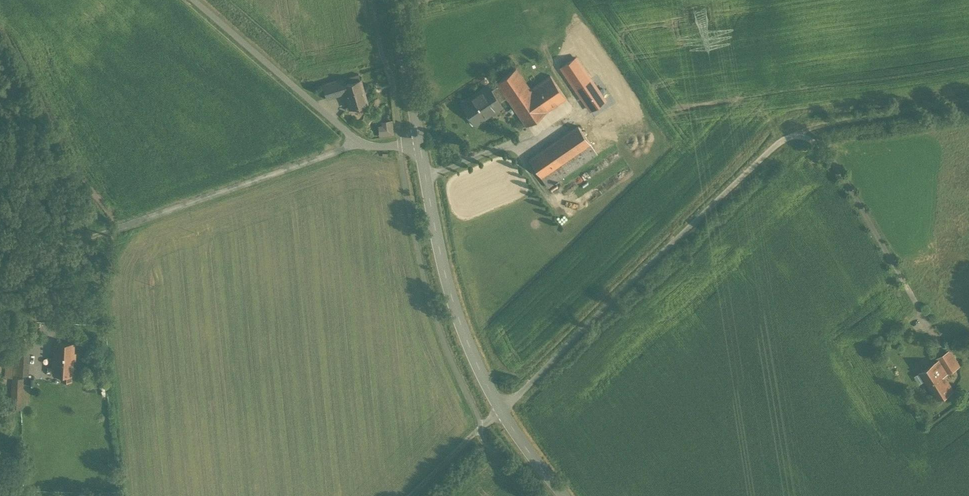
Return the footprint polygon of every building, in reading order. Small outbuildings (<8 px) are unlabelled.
[(576,58),(562,67),(590,110),(604,100),(576,58)] [(527,125),(565,98),(550,75),(530,89),(515,68),(496,81),(500,85),(506,95),(527,125)] [(345,92),(342,85),(340,79),(323,84),(327,98),(345,92)] [(342,85),(345,92),(349,108),(367,103),(360,80),(342,85)] [(486,115),(501,105),(498,101),(506,95),(500,85),(491,91),(488,86),(462,104),(469,114),(471,112),(478,122),(487,116),(486,115)] [(379,127),(379,136),(393,134),(392,121),(383,122),(383,126),(379,127)] [(597,153),(578,126),(529,160),(547,187),(597,153)] [(73,352),(73,343),(55,342),(53,373),(62,374),(62,379),(71,380),(71,374),(72,374),(73,360),(74,360),(75,352),(73,352)] [(964,357),(953,343),(923,365),(942,391),(959,379),(950,367),(964,357)]
